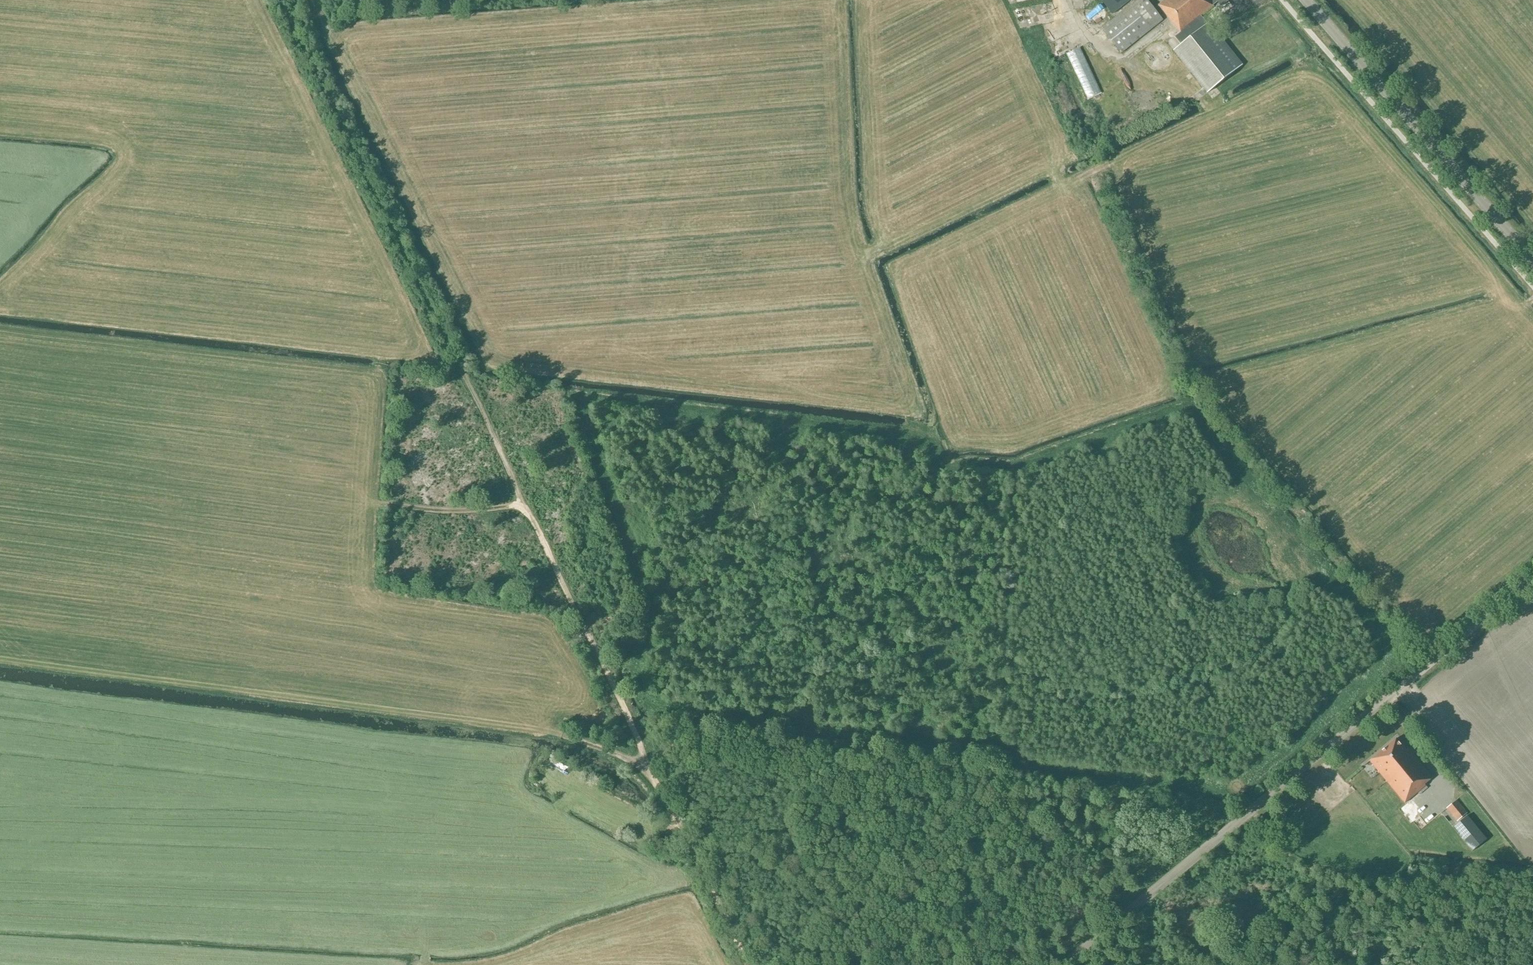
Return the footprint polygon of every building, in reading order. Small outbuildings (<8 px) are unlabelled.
[(1111,14),(1129,0),(1100,0),(1111,14)] [(1101,28),(1120,53),(1164,20),(1148,0),(1137,0),(1101,28)] [(1181,32),(1202,15),(1213,6),(1213,5),(1218,1),(1221,5),(1227,0),(1166,0),(1159,6),(1181,32)] [(1092,8),(1100,16),(1107,9),(1098,1),(1092,8)] [(1033,12),(1033,3),(1024,3),(1025,12),(1033,12)] [(1207,21),(1202,15),(1181,32),(1176,37),(1183,45),(1176,51),(1210,92),(1243,64),(1207,21)] [(1172,60),(1172,56),(1172,51),(1170,48),(1167,44),(1163,43),(1159,42),(1154,43),(1151,44),(1147,48),(1146,51),(1145,56),(1146,60),(1147,64),(1151,67),(1154,69),(1159,69),(1163,69),(1167,67),(1170,64),(1172,60)] [(1104,87),(1091,54),(1078,59),(1084,77),(1089,75),(1091,80),(1087,82),(1091,92),(1104,87)] [(1397,738),(1370,761),(1405,803),(1426,785),(1425,784),(1433,778),(1408,748),(1407,749),(1397,738)] [(1487,839),(1485,837),(1456,801),(1447,808),(1459,823),(1453,827),(1472,851),(1487,839)]
